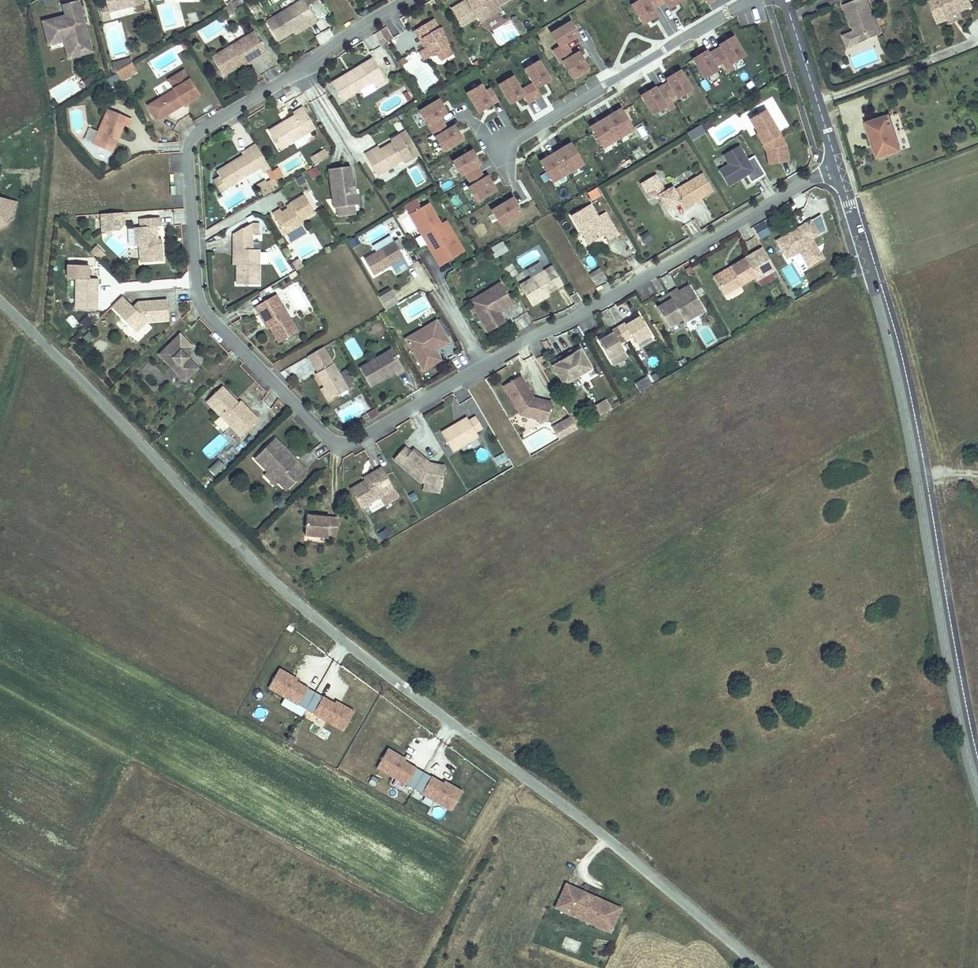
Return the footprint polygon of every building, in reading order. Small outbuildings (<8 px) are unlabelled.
[(145,3),(144,0),(106,0),(107,4),(110,13),(145,3)] [(449,8),(459,24),(474,14),(477,18),(486,12),(484,9),(493,3),(494,5),(502,0),(462,0),(449,8)] [(655,0),(636,0),(631,3),(642,21),(655,13),(651,7),(657,3),(655,0)] [(853,28),(858,42),(881,33),(879,27),(873,10),(869,0),(849,0),(843,3),(853,28)] [(930,0),(937,18),(947,15),(946,12),(959,7),(971,2),(970,0),(931,0),(930,0)] [(76,52),(92,48),(87,27),(84,28),(83,23),(86,23),(80,1),(64,5),(66,16),(44,22),(50,45),(65,41),(73,39),(76,52)] [(235,2),(221,10),(226,18),(235,13),(233,10),(238,7),(235,2)] [(477,18),(479,22),(497,10),(494,5),(493,3),(484,9),(486,12),(477,18)] [(107,4),(100,6),(104,20),(111,19),(110,13),(107,4)] [(264,24),(275,43),(308,23),(310,26),(318,21),(309,6),(301,11),(296,5),(264,24)] [(949,19),(962,14),(959,7),(946,12),(947,15),(949,19)] [(187,15),(190,24),(199,22),(196,12),(187,15)] [(430,18),(411,30),(417,40),(420,38),(431,55),(433,54),(444,47),(447,45),(430,18)] [(563,42),(577,34),(569,21),(551,32),(558,45),(552,49),(556,55),(567,48),(563,42)] [(392,38),(386,28),(380,31),(387,42),(392,38)] [(387,42),(380,31),(374,35),(380,46),(387,42)] [(254,33),(210,60),(221,77),(251,59),(253,63),(267,54),(254,33)] [(721,60),(726,69),(733,65),(730,61),(743,53),(732,35),(719,42),(720,44),(714,48),(721,60)] [(93,52),(92,48),(76,52),(73,39),(65,41),(69,59),(93,52)] [(444,47),(433,54),(437,61),(449,54),(444,47)] [(586,66),(577,51),(571,55),(567,48),(556,55),(560,61),(562,60),(571,75),(586,66)] [(715,64),(721,60),(714,48),(708,52),(706,49),(693,57),(704,75),(717,67),(715,64)] [(536,87),(548,79),(537,61),(524,68),(533,82),(526,86),(534,99),(541,95),(536,87)] [(376,73),(371,64),(359,71),(365,80),(376,73)] [(120,83),(130,76),(125,68),(114,74),(120,83)] [(668,80),(662,84),(669,96),(675,92),(677,95),(690,87),(679,69),(666,77),(668,80)] [(359,71),(331,88),(341,104),(369,87),(372,92),(384,85),(376,73),(365,80),(359,71)] [(174,92),(147,108),(156,124),(198,98),(183,73),(167,82),(174,92)] [(82,80),(86,89),(96,85),(92,76),(82,80)] [(534,99),(526,86),(519,90),(510,77),(498,84),(509,103),(522,95),(527,103),(534,99)] [(669,96),(662,84),(655,88),(654,86),(641,94),(652,112),(665,104),(668,109),(674,105),(669,96)] [(478,111),(497,100),(490,88),(483,92),(479,85),(466,93),(478,111)] [(442,150),(460,139),(452,126),(446,130),(438,117),(445,113),(437,100),(418,112),(442,150)] [(766,106),(751,115),(757,130),(759,129),(764,141),(771,137),(776,145),(768,149),(770,160),(790,156),(787,140),(766,106)] [(602,146),(632,128),(620,108),(590,126),(602,146)] [(294,118),(268,134),(279,152),(314,130),(301,110),(292,115),(294,118)] [(108,111),(94,147),(114,154),(123,130),(128,131),(132,120),(108,111)] [(889,113),(867,120),(878,152),(900,144),(889,113)] [(694,137),(706,130),(701,121),(689,129),(694,137)] [(389,145),(363,161),(374,178),(399,162),(401,165),(418,155),(405,134),(388,144),(389,145)] [(771,137),(764,141),(768,149),(776,145),(771,137)] [(731,161),(721,167),(730,182),(748,171),(753,179),(767,171),(756,152),(749,156),(741,142),(725,151),(731,161)] [(552,181),(582,163),(570,143),(540,161),(552,181)] [(242,158),(217,174),(221,181),(228,191),(260,171),(264,176),(269,173),(255,148),(240,156),(242,158)] [(310,159),(317,167),(329,155),(323,148),(310,159)] [(467,179),(479,172),(475,166),(479,164),(471,151),(453,162),(460,175),(464,173),(467,179)] [(604,170),(610,167),(604,155),(598,158),(604,170)] [(102,175),(87,157),(81,162),(97,180),(102,175)] [(349,166),(327,169),(334,207),(358,203),(357,193),(355,193),(353,177),(351,177),(349,166)] [(311,179),(320,175),(317,168),(308,171),(311,179)] [(656,172),(641,180),(651,197),(658,193),(667,207),(681,199),(685,205),(697,198),(700,196),(702,195),(714,188),(703,170),(675,187),(673,184),(666,188),(656,172)] [(476,200),(494,189),(487,176),(483,179),(479,172),(467,179),(471,186),(468,188),(476,200)] [(228,191),(221,181),(215,185),(222,195),(228,191)] [(264,184),(256,189),(262,199),(271,194),(264,184)] [(300,223),(313,214),(303,197),(289,206),(290,209),(287,211),(281,214),(279,211),(272,216),(284,236),(302,226),(300,223)] [(521,213),(512,198),(492,211),(501,226),(521,213)] [(592,201),(572,213),(582,230),(584,229),(587,233),(585,235),(589,241),(606,231),(610,238),(619,232),(610,216),(603,220),(600,214),(592,201)] [(427,202),(408,213),(431,251),(441,245),(449,259),(463,250),(455,236),(449,239),(439,223),(427,202)] [(0,224),(0,228),(6,224),(11,205),(5,203),(0,224)] [(606,210),(600,214),(603,220),(610,216),(606,210)] [(126,226),(125,214),(103,216),(104,234),(121,233),(120,227),(126,226)] [(792,228),(778,236),(789,253),(801,246),(807,257),(822,248),(814,234),(821,229),(812,215),(797,225),(798,227),(795,229),(792,228)] [(445,219),(439,223),(449,239),(455,236),(445,219)] [(162,220),(141,221),(141,231),(136,231),(136,246),(141,247),(142,266),(164,266),(163,246),(160,246),(160,230),(162,230),(162,220)] [(763,221),(751,228),(758,241),(770,234),(763,221)] [(643,244),(652,239),(648,232),(639,237),(643,244)] [(233,235),(233,242),(251,242),(251,234),(233,235)] [(397,239),(362,260),(372,276),(402,258),(397,250),(402,247),(397,239)] [(314,241),(296,247),(300,259),(319,253),(314,241)] [(493,259),(507,252),(502,241),(487,249),(493,259)] [(251,242),(233,242),(233,252),(237,252),(238,286),(259,286),(258,252),(251,252),(251,242)] [(441,245),(431,251),(439,265),(449,259),(441,245)] [(97,246),(90,252),(99,261),(106,255),(97,246)] [(822,248),(807,257),(810,262),(825,253),(822,248)] [(746,254),(731,263),(733,266),(716,276),(725,292),(757,272),(746,254)] [(272,259),(281,273),(288,269),(278,255),(272,259)] [(565,281),(554,263),(522,282),(535,303),(547,295),(546,293),(550,290),(565,281)] [(731,263),(714,273),(716,276),(733,266),(731,263)] [(594,278),(605,272),(601,266),(590,272),(594,278)] [(91,269),(71,268),(70,281),(80,282),(78,313),(98,313),(100,282),(91,282),(91,269)] [(503,309),(513,303),(500,281),(492,286),(491,295),(486,298),(478,295),(469,300),(488,331),(505,321),(500,311),(498,308),(502,306),(503,309)] [(663,301),(658,304),(670,323),(683,315),(685,319),(705,307),(690,282),(680,288),(664,297),(666,300),(663,301)] [(492,286),(478,295),(486,298),(491,295),(492,286)] [(660,297),(663,301),(666,300),(664,297),(680,288),(679,286),(660,297)] [(391,291),(378,298),(382,303),(385,309),(389,307),(397,302),(391,291)] [(273,296),(251,310),(257,318),(260,316),(278,344),(296,333),(273,296)] [(123,298),(112,310),(137,334),(147,323),(168,322),(167,303),(138,305),(133,309),(123,298)] [(626,320),(613,328),(614,330),(608,333),(600,338),(611,356),(625,347),(621,341),(634,333),(638,339),(652,331),(641,313),(633,318),(628,322),(626,320)] [(71,315),(61,324),(69,333),(79,324),(71,315)] [(80,322),(84,329),(92,324),(87,317),(80,322)] [(439,347),(449,341),(436,320),(428,325),(427,333),(421,337),(413,333),(405,338),(424,369),(441,359),(435,349),(434,347),(438,344),(439,347)] [(428,325),(413,333),(421,337),(427,333),(428,325)] [(87,331),(81,338),(89,344),(95,337),(87,331)] [(179,337),(160,358),(187,384),(199,370),(186,357),(193,349),(179,337)] [(354,338),(345,342),(353,359),(362,355),(354,338)] [(94,343),(96,352),(106,350),(104,341),(94,343)] [(455,344),(446,347),(449,354),(457,351),(455,344)] [(566,382),(593,365),(582,346),(578,349),(575,351),(573,348),(560,356),(561,359),(559,360),(554,363),(566,382)] [(316,374),(315,375),(330,401),(348,390),(332,365),(322,347),(306,357),(316,374)] [(371,387),(396,372),(397,374),(405,370),(392,349),(360,368),(371,387)] [(603,371),(591,378),(603,400),(616,393),(603,371)] [(548,420),(553,401),(544,399),(543,401),(536,399),(534,396),(521,374),(504,384),(521,414),(548,420)] [(634,384),(639,392),(651,385),(645,377),(634,384)] [(223,388),(208,403),(243,438),(261,421),(251,411),(249,413),(240,404),(223,388)] [(278,400),(271,409),(279,416),(287,407),(278,400)] [(242,402),(240,404),(249,413),(251,411),(242,402)] [(603,412),(600,407),(593,411),(596,416),(603,412)] [(370,420),(378,416),(375,409),(367,413),(370,420)] [(170,428),(174,419),(164,414),(160,422),(170,428)] [(563,436),(580,426),(573,414),(556,425),(563,436)] [(466,417),(441,432),(453,451),(477,436),(475,432),(482,428),(475,416),(468,420),(466,417)] [(203,450),(212,459),(228,442),(219,434),(203,450)] [(275,441),(255,461),(267,474),(277,483),(283,489),(289,483),(292,486),(307,471),(275,441)] [(403,446),(392,459),(419,481),(441,484),(443,469),(428,467),(429,462),(413,449),(411,452),(403,446)] [(503,451),(493,457),(497,465),(508,459),(503,451)] [(217,477),(225,465),(216,459),(208,471),(217,477)] [(377,475),(351,490),(362,508),(396,488),(383,467),(375,471),(377,475)] [(264,477),(273,486),(277,483),(267,474),(264,477)] [(287,492),(292,486),(289,483),(283,489),(287,492)] [(338,534),(339,517),(322,516),(322,517),(316,517),(317,515),(308,515),(307,535),(329,536),(330,534),(338,534)] [(381,539),(389,535),(385,528),(377,532),(381,539)] [(315,692),(298,682),(292,679),(293,677),(279,669),(268,688),(305,709),(315,692)] [(343,731),(354,712),(341,704),(340,706),(334,703),(315,692),(305,709),(343,731)] [(253,710),(255,719),(265,716),(263,707),(253,710)] [(414,789),(424,772),(406,762),(400,759),(402,756),(388,748),(377,767),(414,789)] [(444,783),(424,772),(414,789),(451,811),(463,791),(451,785),(450,787),(444,783)] [(611,905),(600,900),(601,898),(586,891),(585,893),(574,888),(566,906),(577,911),(576,913),(591,920),(594,913),(606,918),(603,925),(618,932),(628,910),(613,903),(611,905)]
